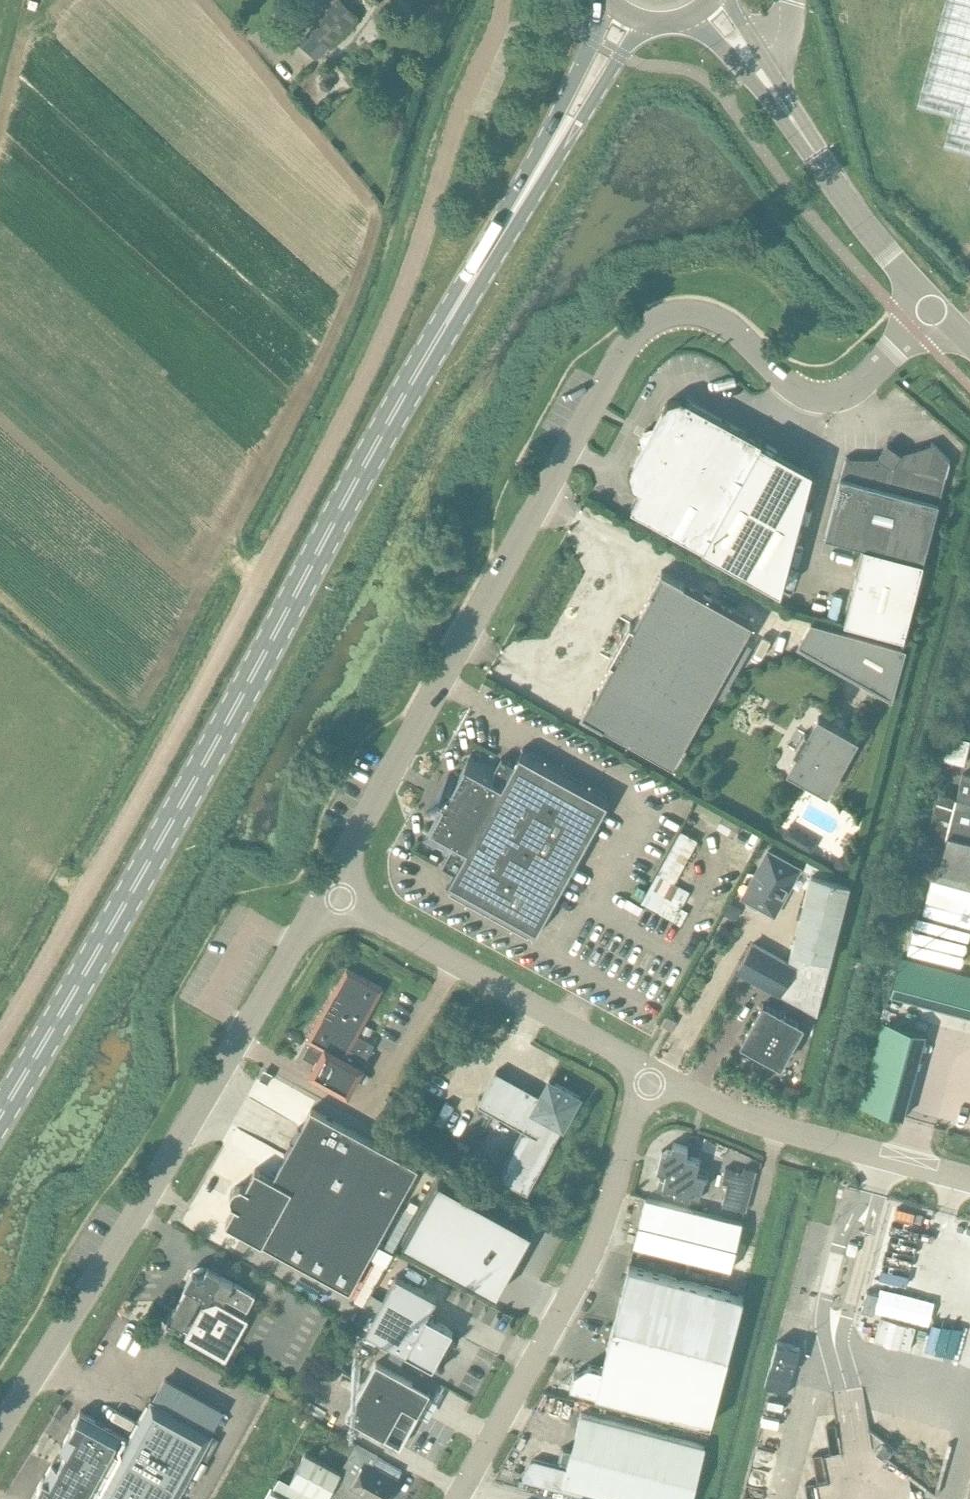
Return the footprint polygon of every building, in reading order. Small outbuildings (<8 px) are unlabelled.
[(329,44),(358,14),(343,0),(333,0),(309,25),(310,27),(300,38),(317,54),(327,42),(329,44)] [(917,105),(952,114),(944,145),(969,152),(969,0),(944,0),(917,105)] [(322,78),(320,83),(321,88),(326,90),(331,89),(333,84),(332,79),(327,77),(322,78)] [(813,469),(762,442),(682,398),(668,402),(653,428),(645,430),(641,438),(644,446),(629,472),(633,486),(641,491),(631,508),(781,591),(813,469)] [(923,562),(945,479),(950,460),(933,443),(917,448),(902,452),(888,443),(878,457),(863,457),(846,457),(840,480),(825,536),(864,546),(845,622),(904,637),(923,562)] [(582,712),(600,722),(673,763),(752,622),(661,571),(650,590),(653,591),(634,624),(630,622),(609,659),(613,661),(595,694),(593,693),(582,712)] [(892,699),(907,648),(811,622),(798,646),(892,699)] [(827,791),(858,736),(816,713),(807,730),(806,730),(795,750),(799,752),(789,770),(827,791)] [(946,757),(966,762),(969,742),(969,738),(940,730),(934,753),(946,757)] [(534,936),(543,919),(611,796),(523,748),(514,764),(502,757),(497,766),(472,752),(459,776),(453,772),(429,815),(435,819),(422,842),(447,856),(443,865),(455,872),(446,888),(534,936)] [(958,794),(939,790),(919,871),(969,884),(969,776),(963,774),(958,794)] [(788,825),(781,837),(811,854),(818,842),(788,825)] [(741,895),(746,897),(746,904),(757,910),(762,906),(775,913),(801,865),(767,846),(741,895)] [(839,854),(832,868),(846,874),(852,861),(839,854)] [(811,873),(791,951),(831,961),(851,883),(811,873)] [(641,903),(657,912),(680,925),(694,898),(689,896),(691,892),(658,874),(641,903)] [(915,886),(908,915),(917,917),(925,889),(915,886)] [(731,902),(724,913),(736,920),(742,908),(731,902)] [(738,971),(780,994),(817,1015),(831,961),(791,951),(789,963),(753,943),(738,971)] [(895,994),(969,1011),(969,972),(903,957),(895,994)] [(348,1093),(374,1044),(368,1040),(367,1040),(357,1034),(363,1023),(382,988),(347,968),(309,1039),(314,1041),(308,1052),(319,1058),(311,1073),(348,1093)] [(802,1027),(803,1025),(801,1024),(800,1024),(765,1005),(766,1004),(763,1003),(762,1005),(763,1006),(743,1041),(743,1040),(742,1043),(744,1044),(744,1043),(757,1051),(766,1056),(779,1063),(781,1064),(782,1062),(783,1059),(786,1061),(792,1050),(789,1049),(801,1027),(802,1027)] [(663,1025),(672,1030),(677,1021),(668,1016),(663,1025)] [(363,1023),(357,1034),(367,1040),(368,1040),(374,1029),(363,1023)] [(486,1089),(478,1104),(520,1127),(522,1128),(496,1176),(527,1193),(554,1144),(553,1144),(562,1128),(563,1128),(580,1097),(555,1083),(549,1080),(544,1090),(541,1095),(496,1071),(486,1089)] [(311,1108),(282,1162),(285,1164),(277,1180),(255,1169),(246,1186),(241,1184),(240,1185),(235,1187),(231,1191),(230,1196),(231,1201),(231,1203),(235,1205),(226,1223),(350,1291),(418,1167),(311,1108)] [(659,1179),(657,1189),(676,1194),(690,1197),(700,1199),(702,1190),(706,1176),(696,1173),(700,1159),(686,1156),(688,1147),(673,1143),(672,1148),(668,1146),(667,1151),(662,1150),(657,1169),(666,1171),(664,1180),(659,1179)] [(743,1171),(725,1167),(721,1180),(727,1182),(721,1204),(745,1210),(755,1170),(744,1167),(743,1171)] [(531,1230),(438,1179),(403,1243),(496,1294),(517,1256),(522,1259),(527,1249),(522,1246),(531,1230)] [(634,1245),(654,1250),(731,1269),(743,1222),(646,1198),(634,1245)] [(571,1386),(710,1423),(744,1296),(629,1266),(602,1368),(588,1365),(587,1370),(580,1375),(574,1373),(571,1386)] [(185,1335),(203,1345),(226,1358),(248,1317),(244,1315),(256,1295),(207,1268),(206,1270),(197,1272),(194,1271),(167,1320),(188,1331),(185,1335)] [(366,1330),(415,1357),(433,1367),(453,1330),(426,1316),(437,1297),(396,1275),(366,1330)] [(917,1303),(915,1310),(932,1315),(934,1308),(917,1303)] [(910,1349),(915,1326),(880,1316),(874,1340),(910,1349)] [(764,1385),(768,1386),(788,1392),(800,1346),(777,1340),(764,1385)] [(422,1417),(433,1397),(411,1385),(412,1383),(376,1362),(346,1416),(384,1437),(382,1441),(397,1450),(417,1414),(422,1417)] [(355,1390),(361,1379),(343,1370),(337,1380),(355,1390)] [(32,1498),(33,1498),(34,1498),(35,1498),(176,1498),(199,1456),(211,1435),(212,1433),(212,1432),(224,1410),(194,1393),(164,1377),(152,1399),(151,1399),(129,1439),(81,1412),(82,1411),(81,1411),(60,1447),(66,1451),(58,1465),(52,1462),(32,1498)] [(523,1474),(523,1475),(523,1476),(523,1477),(523,1478),(524,1478),(525,1480),(526,1480),(553,1487),(596,1498),(613,1498),(615,1498),(691,1498),(705,1447),(601,1419),(582,1413),(567,1468),(535,1460),(534,1460),(533,1460),(531,1461),(530,1462),(523,1474)] [(303,1434),(314,1441),(322,1427),(310,1420),(303,1434)] [(883,1441),(876,1450),(885,1457),(892,1448),(883,1441)] [(273,1486),(296,1498),(297,1498),(326,1498),(327,1497),(337,1479),(372,1498),(374,1498),(388,1498),(398,1480),(397,1479),(402,1470),(355,1444),(340,1471),(306,1453),(290,1481),(279,1475),(273,1486)] [(271,1489),(266,1498),(289,1498),(271,1489)]
